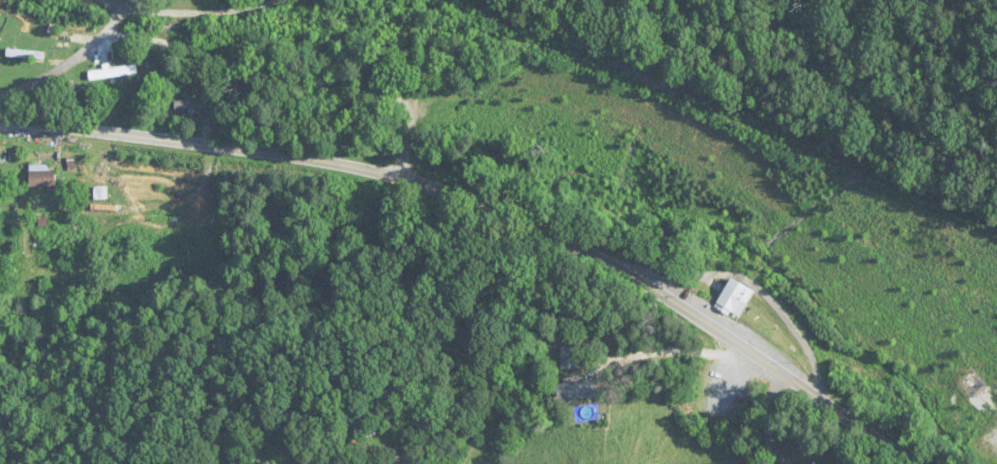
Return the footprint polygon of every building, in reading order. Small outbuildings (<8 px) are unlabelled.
[(44,63),(45,53),(6,49),(5,58),(44,63)] [(88,79),(137,78),(137,69),(88,70),(88,79)] [(173,101),(173,110),(204,110),(204,101),(173,101)] [(54,167),(27,167),(27,187),(54,187),(54,167)] [(738,317),(754,291),(731,277),(715,303),(738,317)] [(560,368),(579,368),(579,347),(560,347),(560,368)] [(554,386),(558,404),(597,394),(593,377),(554,386)]
